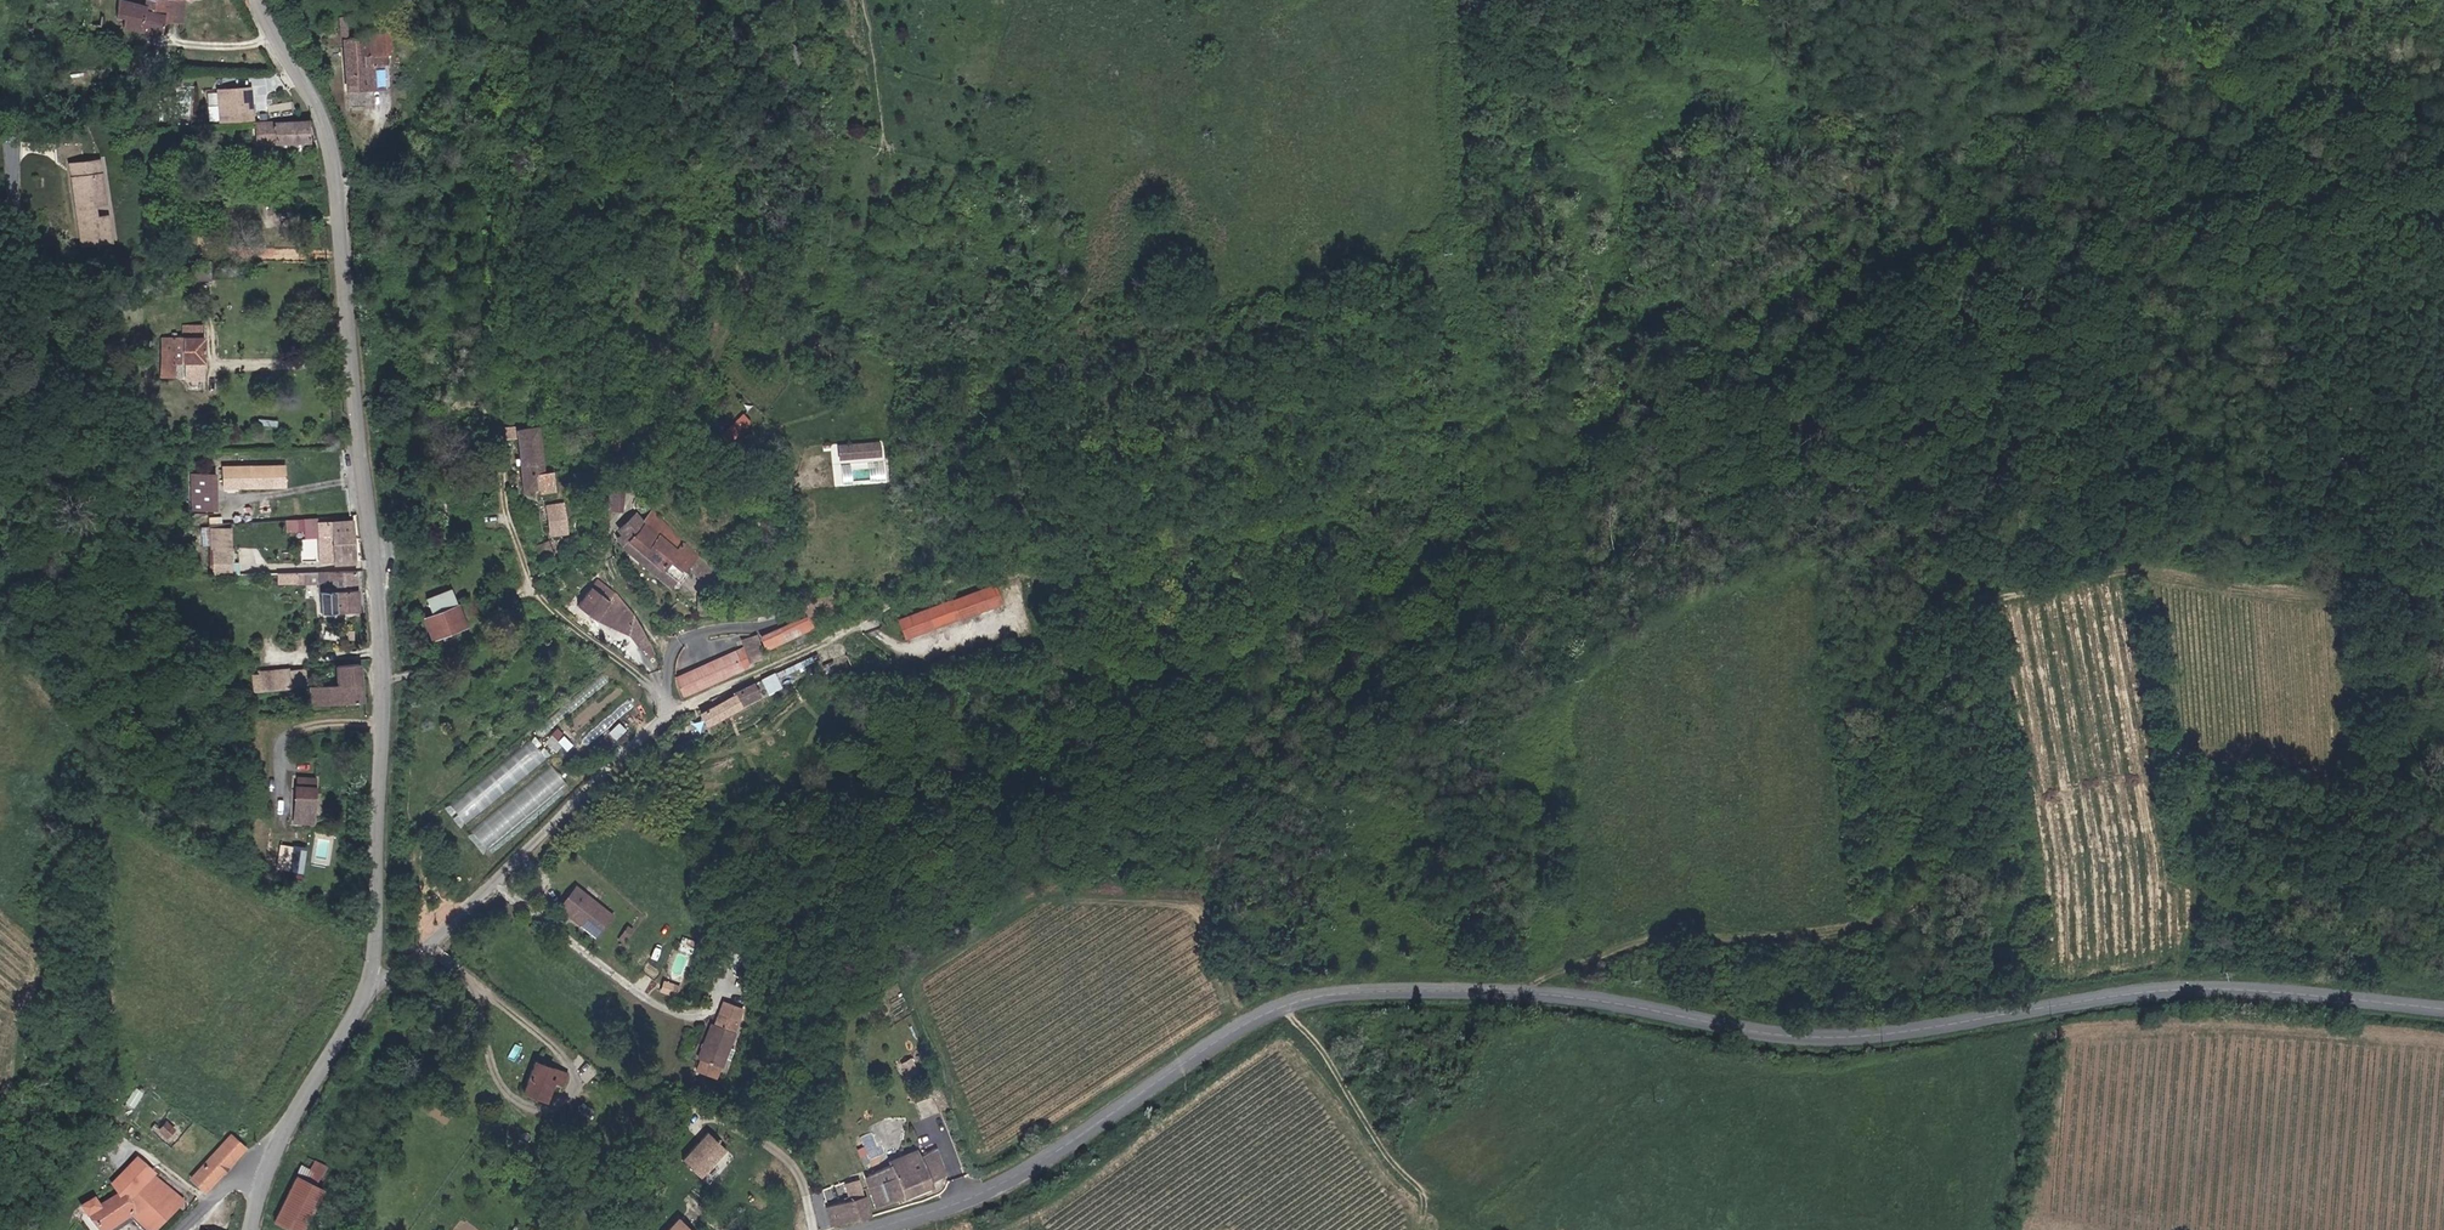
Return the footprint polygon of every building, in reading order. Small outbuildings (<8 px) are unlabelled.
[(186,0),(147,0),(147,4),(121,1),(119,18),(128,19),(127,29),(166,33),(168,19),(185,22),(186,0)] [(2157,20),(2156,3),(2145,5),(2146,20),(2157,20)] [(342,17),(346,91),(388,88),(387,66),(392,66),(391,56),(396,55),(394,30),(368,32),(369,38),(351,39),(349,16),(342,17)] [(2224,26),(2223,17),(2203,20),(2204,29),(2224,26)] [(220,120),(251,119),(253,119),(252,85),(219,86),(220,120)] [(173,113),(191,113),(192,88),(174,88),(173,113)] [(305,119),(258,122),(259,142),(306,140),(305,119)] [(102,196),(97,154),(69,157),(76,226),(104,223),(103,210),(92,211),(91,197),(102,196)] [(297,190),(297,202),(316,203),(317,190),(297,190)] [(184,322),(183,332),(203,334),(204,324),(184,322)] [(209,361),(209,337),(166,336),(166,374),(181,374),(181,360),(209,361)] [(742,412),(721,430),(726,436),(747,418),(742,412)] [(543,424),(517,426),(522,493),(557,492),(557,469),(548,467),(543,424)] [(859,443),(859,453),(879,452),(878,441),(859,443)] [(841,455),(859,453),(859,443),(840,445),(841,455)] [(878,459),(841,463),(842,482),(879,479),(878,459)] [(287,466),(227,467),(227,486),(287,485),(287,466)] [(197,472),(198,508),(220,507),(219,471),(197,472)] [(605,485),(603,507),(618,508),(620,486),(605,485)] [(558,506),(542,508),(546,535),(561,534),(558,506)] [(641,517),(621,541),(664,579),(669,574),(670,575),(678,566),(682,561),(691,550),(677,540),(660,518),(650,506),(641,517)] [(616,536),(621,541),(641,517),(632,510),(617,528),(620,531),(616,536)] [(304,519),(290,520),(291,530),(305,529),(304,519)] [(330,563),(354,562),(352,520),(319,521),(321,561),(330,560),(330,563)] [(549,539),(535,545),(540,557),(553,551),(549,539)] [(216,549),(216,574),(232,574),(233,549),(216,549)] [(691,550),(682,561),(702,577),(711,566),(691,550)] [(678,566),(670,575),(676,579),(683,570),(678,566)] [(357,612),(355,570),(276,573),(276,585),(319,583),(320,614),(357,612)] [(596,577),(576,602),(592,616),(630,632),(637,646),(641,643),(648,639),(632,611),(596,577)] [(431,610),(458,602),(453,585),(426,593),(431,610)] [(987,586),(969,592),(975,610),(999,602),(994,587),(988,589),(987,586)] [(902,636),(949,619),(945,609),(955,606),(959,616),(975,610),(969,592),(897,618),(902,636)] [(694,595),(694,603),(706,603),(706,595),(694,595)] [(466,628),(458,602),(431,610),(424,612),(432,639),(466,628)] [(945,609),(949,619),(959,616),(955,606),(945,609)] [(806,613),(773,627),(777,637),(810,623),(807,615),(806,613)] [(777,637),(773,627),(758,633),(763,643),(777,637)] [(745,646),(750,658),(761,654),(753,634),(742,639),(745,646)] [(644,648),(650,644),(648,639),(641,643),(644,648)] [(683,693),(752,663),(750,658),(745,646),(676,676),(683,693)] [(834,658),(822,664),(828,680),(840,675),(834,658)] [(311,685),(313,706),(362,702),(358,663),(338,664),(339,682),(311,685)] [(257,672),(259,690),(289,687),(287,669),(257,672)] [(734,694),(702,711),(709,725),(744,708),(743,706),(760,697),(758,691),(762,689),(760,685),(756,687),(753,682),(733,692),(734,694)] [(465,821),(549,758),(535,740),(452,802),(465,821)] [(553,765),(473,829),(488,848),(569,784),(553,765)] [(316,778),(298,778),(298,821),(316,821),(316,809),(315,809),(315,795),(316,795),(316,778)] [(305,871),(307,844),(282,842),(280,868),(305,871)] [(615,914),(578,886),(560,908),(597,937),(615,914)] [(743,1024),(722,1015),(719,1024),(716,1022),(701,1057),(725,1067),(740,1032),(739,1032),(743,1024)] [(722,1075),(725,1067),(701,1057),(698,1065),(722,1075)] [(566,1085),(570,1074),(535,1062),(524,1092),(546,1100),(553,1080),(566,1085)] [(168,1136),(175,1127),(168,1121),(161,1129),(168,1136)] [(192,1175),(206,1189),(245,1147),(231,1133),(192,1175)] [(702,1179),(728,1152),(710,1134),(684,1161),(702,1179)] [(950,1176),(940,1148),(919,1156),(918,1152),(889,1162),(891,1166),(866,1175),(878,1208),(938,1186),(936,1182),(950,1176)] [(324,1189),(318,1186),(328,1165),(306,1155),(277,1219),(300,1229),(305,1229),(324,1189)] [(184,1200),(155,1173),(140,1157),(112,1184),(117,1195),(100,1206),(95,1199),(82,1208),(96,1229),(107,1229),(130,1214),(145,1229),(152,1229),(184,1200)] [(827,1203),(847,1198),(843,1182),(823,1187),(827,1203)] [(832,1225),(868,1216),(863,1197),(827,1205),(832,1225)] [(682,1218),(671,1229),(695,1229),(682,1218)]
